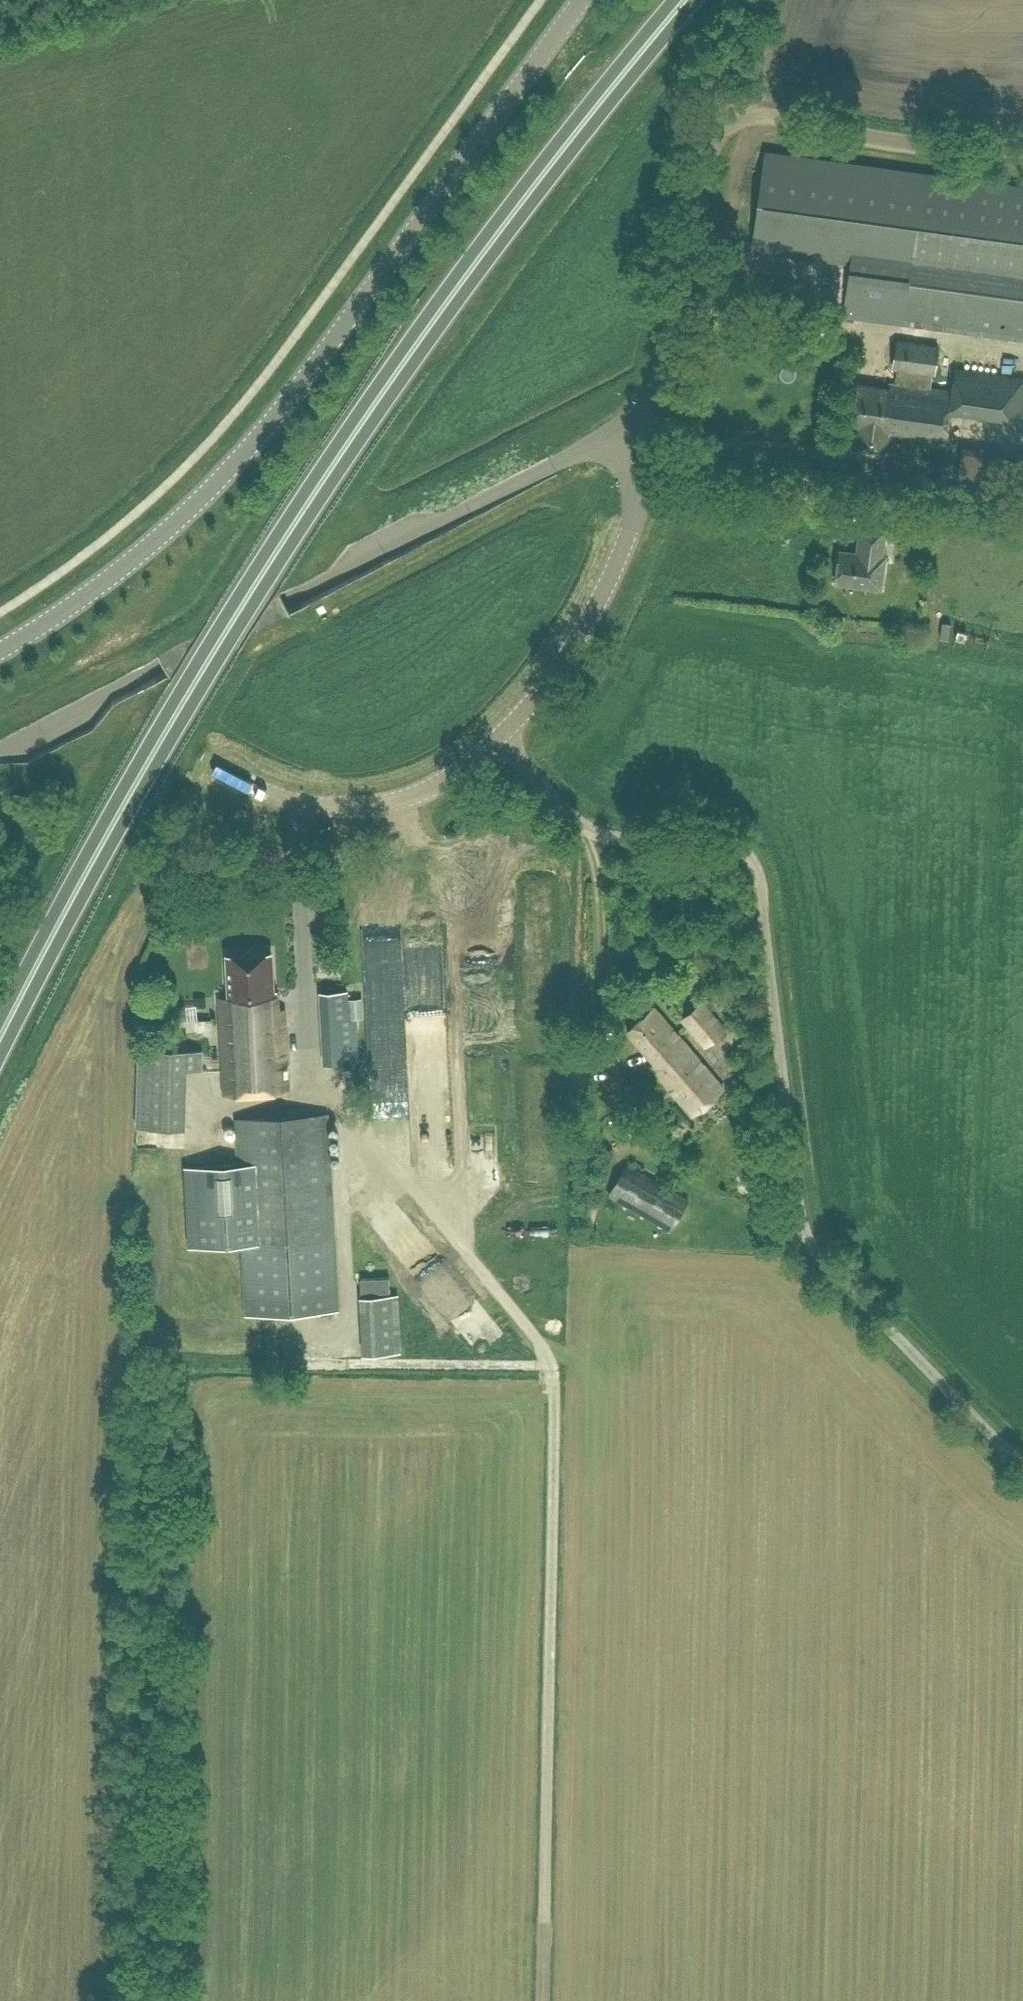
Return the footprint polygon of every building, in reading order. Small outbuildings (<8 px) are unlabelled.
[(924,172),(765,151),(752,248),(851,261),(843,315),(1022,339),(1022,186),(924,172)] [(897,339),(893,367),(934,372),(938,344),(897,339)] [(955,368),(953,389),(891,381),(891,386),(856,382),(850,424),(858,425),(855,450),(885,454),(888,435),(946,443),(951,408),(1021,418),(1022,400),(1022,377),(955,368)] [(885,527),(861,524),(859,540),(867,541),(866,553),(840,549),(836,581),(881,587),(885,555),(878,554),(879,542),(883,543),(885,527)] [(373,933),(374,953),(384,953),(386,979),(408,977),(405,931),(373,933)] [(270,951),(228,953),(231,996),(220,996),(225,1092),(289,1089),(285,1008),(279,1008),(277,988),(272,989),(270,951)] [(346,987),(319,989),(323,1062),(360,1060),(357,1018),(348,1019),(346,987)] [(353,995),(354,1017),(370,1016),(369,994),(353,995)] [(682,1017),(687,1023),(705,1045),(725,1028),(701,1000),(682,1017)] [(724,1087),(688,1046),(653,1006),(627,1028),(655,1061),(651,1064),(693,1113),(724,1087)] [(377,1010),(378,1025),(398,1024),(397,1009),(377,1010)] [(139,1046),(137,1125),(184,1127),(186,1068),(201,1069),(202,1048),(139,1046)] [(326,1112),(235,1117),(237,1161),(186,1164),(189,1213),(190,1213),(192,1244),(242,1241),(246,1312),(337,1307),(326,1112)] [(626,1163),(609,1193),(670,1227),(687,1197),(626,1163)] [(430,1283),(476,1343),(495,1328),(449,1268),(430,1283)] [(360,1295),(363,1352),(400,1351),(397,1293),(360,1295)]
